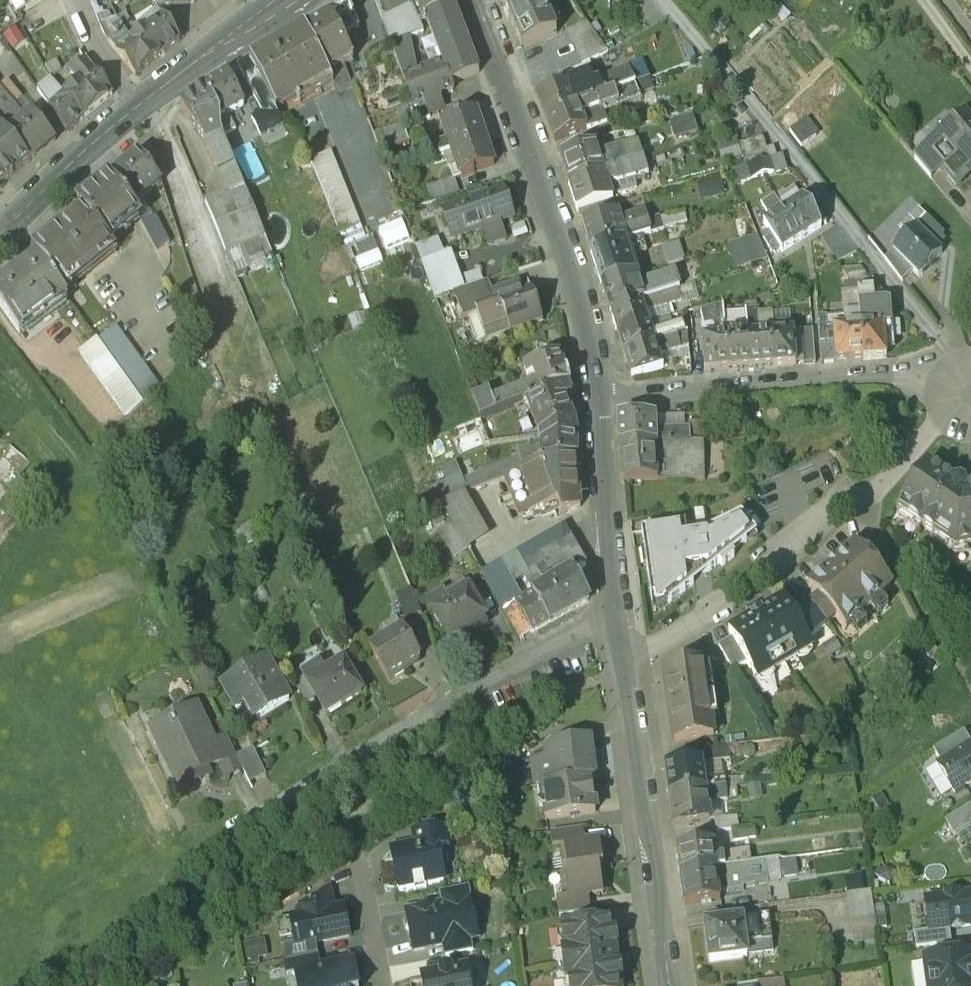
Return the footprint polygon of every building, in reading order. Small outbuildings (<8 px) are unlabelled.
[(405,79),(414,76),(401,41),(410,37),(407,31),(411,29),(410,25),(420,21),(419,19),(426,16),(431,32),(460,21),(454,5),(452,0),(375,0),(405,79)] [(543,0),(501,0),(522,49),(558,34),(543,0)] [(162,15),(145,29),(164,52),(180,40),(162,15)] [(353,60),(329,15),(305,29),(322,60),(329,74),(344,65),(353,60)] [(460,21),(431,32),(444,65),(451,83),(452,82),(474,73),(478,72),(460,21)] [(9,32),(16,46),(29,39),(22,25),(9,32)] [(164,52),(145,29),(131,40),(150,63),(164,52)] [(305,29),(251,61),(273,104),(294,92),(297,98),(331,78),(322,60),(305,29)] [(125,31),(109,43),(116,52),(131,40),(125,31)] [(150,63),(131,40),(116,52),(135,75),(150,63)] [(86,62),(71,74),(78,83),(78,82),(93,70),(86,62)] [(414,76),(405,79),(413,103),(410,104),(417,123),(430,119),(428,115),(460,105),(455,93),(452,82),(451,83),(444,65),(414,76)] [(93,70),(78,82),(97,106),(112,94),(93,70)] [(474,73),(452,82),(455,93),(479,85),(474,73)] [(244,105),(226,74),(204,88),(221,118),(222,118),(244,105)] [(97,106),(78,82),(78,83),(64,94),(83,117),(97,106)] [(569,84),(537,96),(546,119),(606,96),(601,84),(592,88),(593,90),(574,98),(569,84)] [(13,105),(0,88),(0,116),(13,105)] [(204,88),(181,105),(190,118),(205,140),(221,133),(223,120),(222,118),(221,118),(204,88)] [(83,117),(64,94),(49,106),(66,131),(83,117)] [(606,96),(546,119),(555,142),(607,122),(602,109),(610,106),(606,96)] [(25,118),(14,105),(13,105),(0,116),(0,124),(3,128),(30,161),(55,139),(32,112),(25,118)] [(384,152),(415,142),(404,109),(374,119),(384,152)] [(475,113),(442,124),(449,144),(437,148),(440,156),(451,152),(484,141),(475,113)] [(925,149),(926,150),(943,170),(957,187),(970,175),(970,122),(966,116),(925,149)] [(817,138),(805,122),(790,133),(801,148),(817,138)] [(0,131),(0,186),(30,161),(3,128),(0,131)] [(221,133),(205,140),(219,173),(236,166),(221,133)] [(722,143),(728,160),(748,154),(742,136),(722,143)] [(484,141),(451,152),(456,166),(450,168),(453,180),(475,173),(474,172),(493,166),(484,141)] [(595,146),(561,156),(569,182),(603,172),(595,146)] [(318,156),(359,270),(381,263),(341,148),(318,156)] [(943,170),(926,150),(915,160),(931,180),(943,170)] [(629,151),(609,157),(613,169),(628,164),(626,157),(630,155),(629,151)] [(162,182),(140,154),(111,177),(133,205),(162,182)] [(770,160),(759,164),(763,178),(775,174),(770,160)] [(628,164),(613,169),(617,182),(637,176),(635,171),(630,173),(628,164)] [(759,164),(731,173),(737,186),(763,178),(759,164)] [(236,166),(219,173),(228,194),(245,187),(236,166)] [(603,172),(569,182),(580,217),(613,207),(611,200),(613,199),(603,172)] [(111,177),(78,203),(84,210),(34,249),(40,257),(63,290),(115,248),(109,241),(141,215),(111,177)] [(264,235),(245,187),(228,194),(206,203),(226,251),(264,235)] [(504,190),(485,197),(483,191),(472,195),(474,201),(447,211),(447,212),(446,215),(450,225),(452,226),(456,237),(485,227),(491,242),(506,237),(500,221),(513,217),(504,190)] [(822,228),(803,200),(783,214),(802,242),(822,228)] [(684,212),(654,221),(657,232),(687,223),(684,212)] [(618,215),(583,226),(591,252),(642,237),(657,232),(654,221),(651,213),(626,221),(623,227),(622,227),(618,215)] [(802,242),(783,214),(765,226),(784,254),(802,242)] [(927,218),(893,252),(914,272),(920,277),(921,275),(923,277),(933,267),(931,266),(942,254),(933,245),(944,235),(927,218)] [(412,242),(412,221),(383,222),(383,243),(412,242)] [(763,234),(733,244),(742,270),(771,260),(763,234)] [(642,237),(591,252),(602,285),(637,275),(631,257),(647,252),(642,237)] [(685,242),(669,246),(674,264),(690,260),(685,242)] [(914,272),(893,252),(885,260),(903,282),(914,272)] [(40,257),(0,285),(0,305),(19,332),(68,297),(63,290),(40,257)] [(452,260),(424,270),(435,297),(454,291),(463,288),(459,277),(452,260)] [(479,270),(459,277),(463,288),(483,282),(479,270)] [(637,275),(602,285),(610,312),(642,302),(661,296),(662,295),(659,283),(646,287),(639,283),(637,275)] [(674,278),(659,283),(662,295),(677,290),(674,278)] [(463,288),(454,291),(464,320),(481,315),(478,308),(491,303),(484,282),(463,288)] [(491,303),(478,308),(481,315),(489,340),(542,322),(537,306),(537,305),(534,295),(533,295),(531,290),(491,303)] [(662,295),(661,296),(664,307),(681,301),(677,290),(662,295)] [(872,290),(857,292),(857,294),(859,307),(861,327),(864,360),(893,358),(889,322),(893,322),(892,306),(889,306),(888,303),(874,305),(872,290)] [(857,294),(846,295),(848,308),(859,307),(857,294)] [(642,302),(610,312),(617,332),(649,323),(642,302)] [(756,313),(746,313),(747,327),(753,327),(757,326),(756,313)] [(649,323),(617,332),(624,353),(656,344),(665,341),(663,335),(654,338),(649,323)] [(770,334),(754,336),(753,327),(747,327),(747,329),(751,369),(774,367),(770,334)] [(861,327),(838,329),(841,362),(864,360),(861,327)] [(747,329),(725,331),(726,337),(729,371),(751,369),(747,329)] [(793,332),(770,334),(774,367),(797,365),(793,332)] [(665,341),(656,344),(658,349),(667,346),(668,352),(681,348),(678,337),(665,341)] [(726,337),(703,339),(707,372),(729,371),(726,337)] [(138,396),(97,338),(79,350),(123,412),(138,396)] [(656,344),(624,353),(631,377),(663,367),(658,349),(656,344)] [(558,356),(524,367),(530,387),(537,384),(541,394),(567,385),(570,384),(565,371),(564,371),(558,356)] [(567,385),(541,394),(541,395),(526,402),(539,434),(542,433),(573,421),(565,398),(571,395),(567,385)] [(654,417),(618,417),(619,445),(655,444),(655,433),(654,417)] [(573,421),(542,433),(542,452),(539,452),(530,456),(529,452),(518,457),(523,471),(576,451),(573,421)] [(683,430),(662,431),(655,433),(655,444),(689,444),(689,426),(683,426),(683,430)] [(655,444),(619,445),(624,481),(656,480),(655,444)] [(655,444),(656,480),(691,478),(689,444),(655,444)] [(523,471),(504,479),(520,518),(555,502),(560,514),(581,507),(576,451),(523,471)] [(966,489),(964,484),(961,482),(955,482),(928,464),(897,510),(934,535),(956,550),(970,547),(970,488),(966,489)] [(485,540),(461,498),(444,508),(454,526),(468,549),(485,540)] [(685,525),(642,531),(654,615),(720,563),(722,566),(735,556),(733,553),(757,534),(742,515),(708,532),(687,535),(685,525)] [(468,549),(454,526),(440,534),(453,557),(468,549)] [(562,526),(516,553),(529,574),(531,578),(538,574),(546,587),(534,595),(550,622),(587,600),(572,574),(586,566),(562,526)] [(956,550),(934,535),(922,553),(949,571),(970,567),(970,547),(956,550)] [(855,544),(808,586),(819,598),(835,616),(846,628),(890,588),(875,571),(878,569),(855,544)] [(529,574),(516,553),(498,564),(510,585),(529,574)] [(498,564),(481,573),(494,594),(510,585),(498,564)] [(520,602),(510,585),(494,594),(520,640),(532,633),(516,605),(520,602)] [(411,590),(396,596),(406,619),(421,613),(411,590)] [(469,590),(432,611),(455,650),(471,640),(465,631),(486,619),(469,590)] [(520,602),(516,605),(532,633),(550,622),(534,595),(520,602)] [(796,618),(784,598),(761,611),(761,610),(751,616),(751,617),(729,630),(733,637),(746,661),(754,673),(769,664),(773,670),(776,668),(797,655),(794,650),(810,641),(809,639),(796,618)] [(835,616),(819,598),(810,606),(826,624),(835,616)] [(826,624),(810,606),(796,618),(809,639),(826,624)] [(826,624),(809,639),(810,641),(794,650),(797,655),(776,668),(786,685),(810,671),(820,688),(841,676),(831,659),(847,650),(846,646),(826,624)] [(403,629),(371,649),(391,682),(409,671),(407,667),(421,659),(403,629)] [(746,661),(733,637),(719,645),(733,669),(746,661)] [(931,643),(923,648),(930,660),(938,655),(931,643)] [(363,693),(344,662),(324,674),(328,680),(312,689),(327,715),(363,693)] [(703,665),(665,670),(674,740),(713,735),(703,665)] [(269,667),(236,685),(247,706),(257,723),(290,706),(269,667)] [(247,706),(236,685),(224,692),(235,713),(247,706)] [(194,706),(151,727),(182,789),(210,775),(206,767),(218,761),(221,760),(212,742),(194,706)] [(238,759),(226,736),(212,742),(221,760),(218,761),(225,775),(242,767),(238,759)] [(590,738),(559,742),(559,745),(554,745),(545,750),(546,757),(532,759),(536,786),(544,785),(591,779),(595,778),(590,738)] [(938,770),(953,794),(970,783),(970,749),(938,770)] [(254,750),(238,759),(242,767),(248,781),(265,773),(254,750)] [(699,763),(665,766),(669,796),(704,791),(701,777),(699,763)] [(722,775),(701,777),(704,791),(724,788),(722,775)] [(591,779),(544,785),(546,796),(539,805),(544,809),(545,819),(595,812),(594,801),(592,785),(591,785),(591,779)] [(724,788),(704,791),(706,803),(726,800),(724,788)] [(704,791),(669,796),(673,827),(709,822),(706,803),(704,791)] [(945,822),(955,837),(970,827),(970,806),(945,822)] [(446,826),(412,832),(415,846),(437,842),(438,847),(449,845),(446,826)] [(583,827),(550,832),(553,848),(564,846),(564,845),(584,842),(583,827)] [(584,842),(564,845),(564,846),(568,871),(568,872),(603,867),(607,867),(606,855),(602,856),(599,840),(584,842)] [(415,846),(391,850),(398,888),(413,885),(413,887),(426,885),(426,883),(444,879),(438,847),(437,842),(415,846)] [(712,845),(676,850),(680,873),(714,868),(712,845)] [(738,852),(727,853),(718,859),(719,868),(739,865),(738,852)] [(603,867),(568,872),(568,871),(564,872),(567,898),(568,899),(588,896),(603,894),(601,878),(605,878),(603,867)] [(714,868),(680,873),(684,907),(717,902),(714,868)] [(329,888),(298,905),(300,917),(333,910),(329,888)] [(466,888),(441,892),(443,904),(469,899),(466,888)] [(856,941),(881,940),(878,889),(853,890),(856,941)] [(926,901),(930,932),(930,933),(950,930),(970,927),(970,895),(926,901)] [(567,898),(556,900),(559,915),(591,911),(588,896),(568,899),(567,898)] [(443,904),(406,911),(407,915),(404,918),(406,928),(409,930),(413,950),(443,944),(468,939),(466,925),(473,924),(473,922),(474,921),(477,917),(475,904),(470,901),(469,901),(469,899),(443,904)] [(300,917),(291,918),(296,944),(296,946),(314,943),(348,936),(343,908),(333,910),(300,917)] [(766,919),(702,927),(706,964),(744,959),(744,956),(770,953),(766,919)] [(562,927),(565,950),(564,950),(562,952),(565,976),(568,978),(569,978),(570,985),(620,985),(619,980),(620,980),(622,978),(621,970),(619,968),(618,968),(615,947),(616,946),(618,944),(616,936),(614,934),(613,934),(611,920),(562,927)] [(950,930),(930,933),(930,932),(914,934),(916,949),(937,946),(951,944),(950,930)] [(271,937),(248,939),(249,958),(272,956),(271,937)] [(468,939),(443,944),(446,956),(471,951),(468,939)] [(314,943),(296,946),(296,944),(286,946),(288,960),(316,955),(314,943)] [(951,944),(937,946),(938,958),(964,955),(962,943),(951,944)] [(926,960),(930,985),(970,985),(970,954),(964,955),(938,958),(926,960)] [(288,960),(283,961),(286,975),(296,973),(296,971),(318,967),(316,955),(288,960)] [(296,971),(296,973),(299,985),(358,985),(353,960),(318,967),(296,971)] [(422,975),(424,985),(478,985),(475,972),(468,966),(422,975)] [(526,982),(526,985),(570,985),(569,978),(568,978),(565,976),(526,982)]
